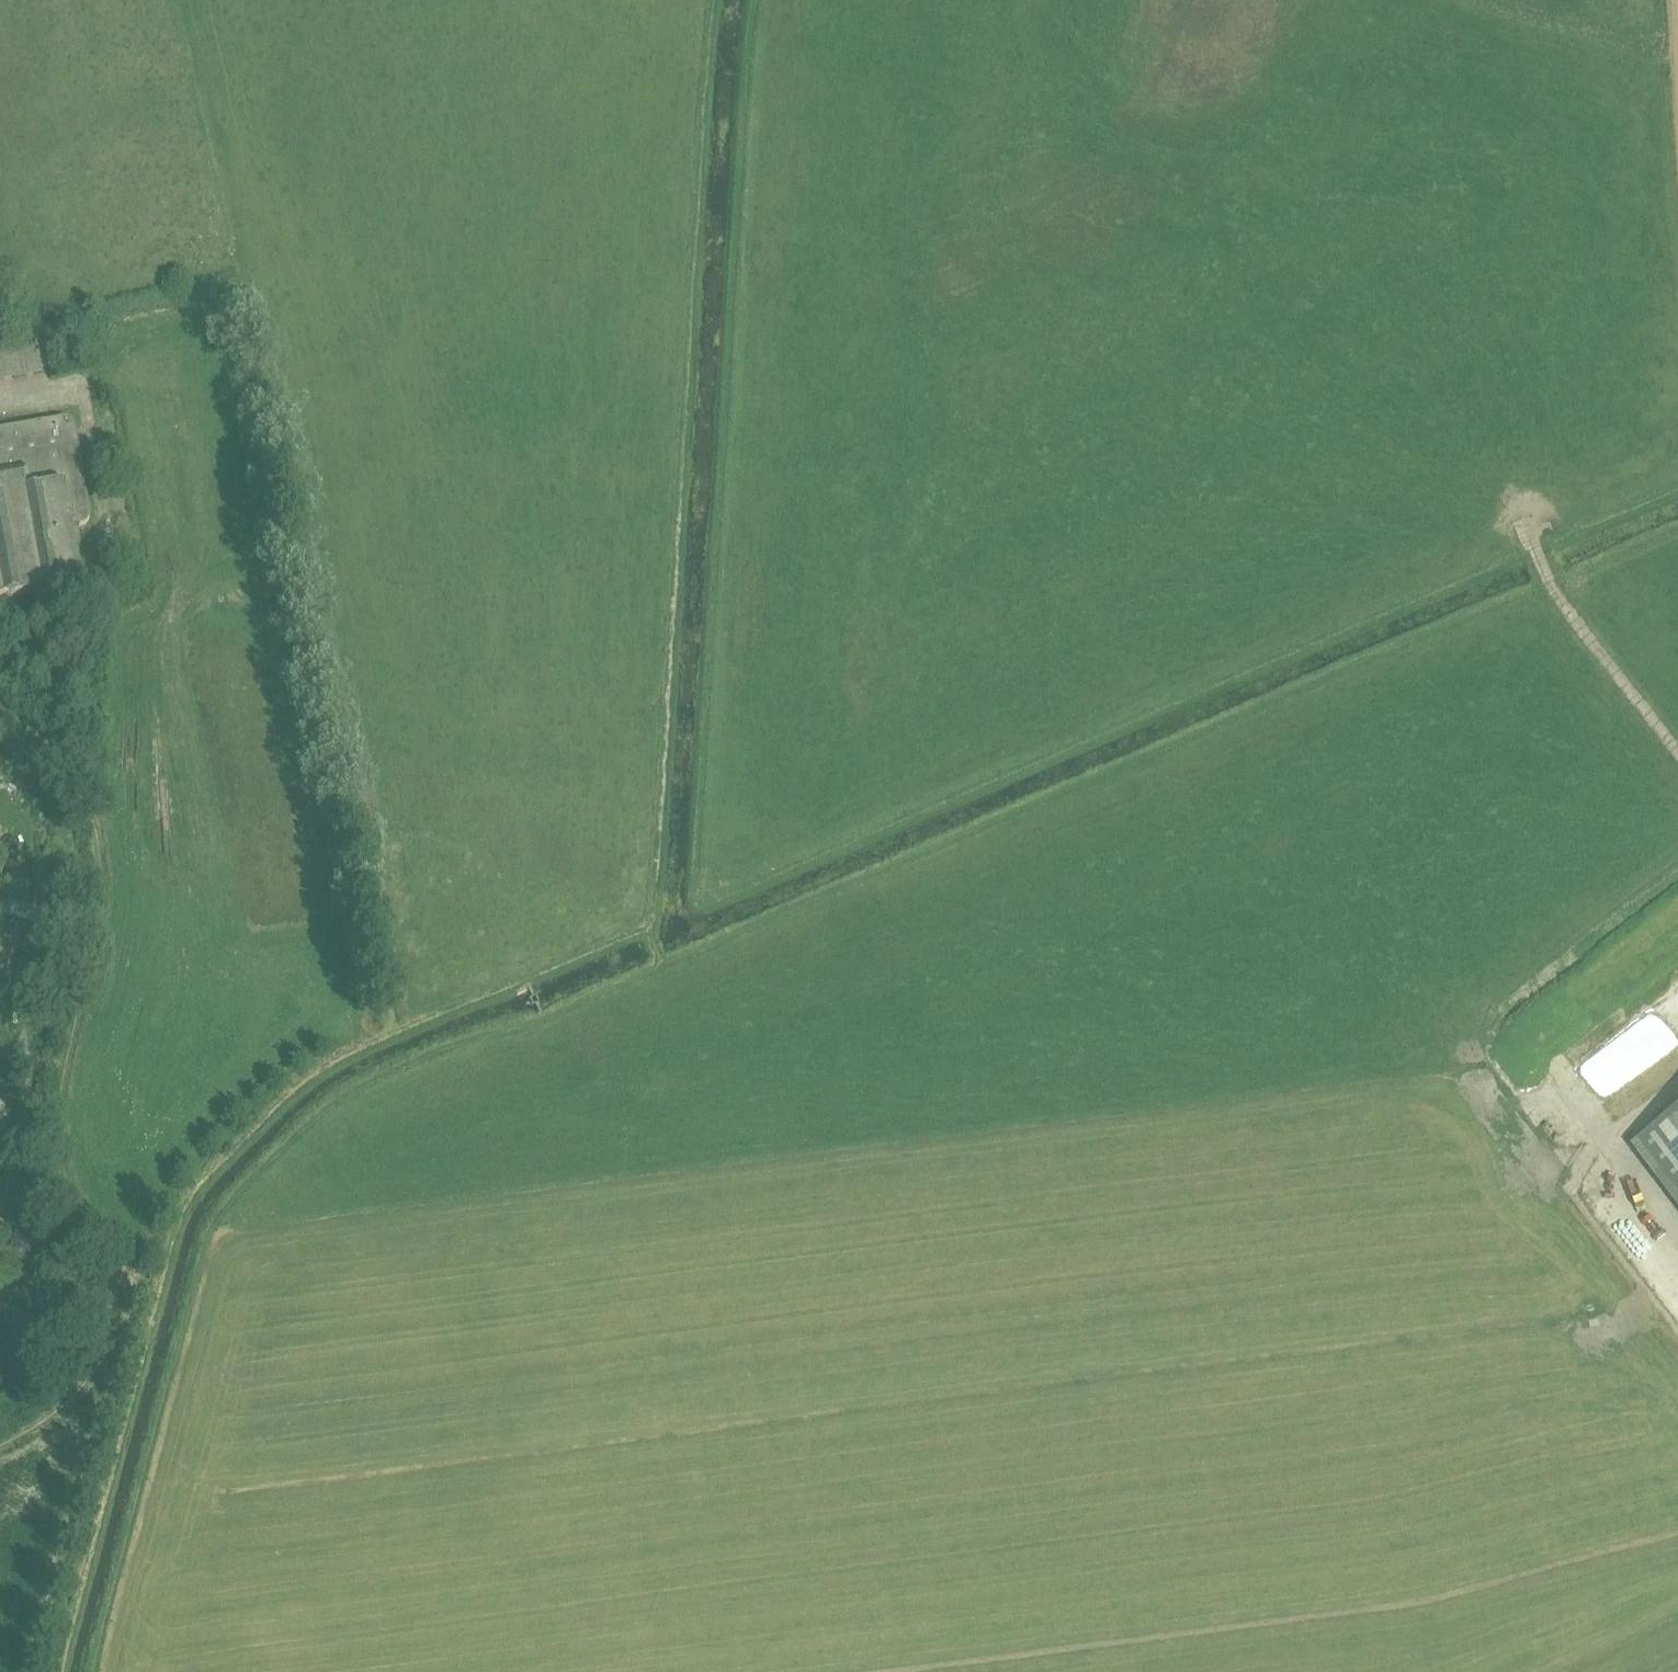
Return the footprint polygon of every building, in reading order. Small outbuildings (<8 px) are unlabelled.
[(2,600),(2,598),(18,596),(18,597),(41,593),(41,592),(57,589),(57,590),(79,586),(78,584),(81,584),(71,527),(81,525),(84,524),(85,524),(86,523),(88,521),(88,520),(89,519),(90,516),(90,515),(90,513),(74,426),(74,425),(73,424),(72,422),(71,421),(69,419),(68,419),(65,418),(62,418),(0,429),(0,600),(2,600)] [(42,949),(47,934),(33,929),(27,944),(42,949)] [(1632,1146),(1677,1207),(1677,1110),(1632,1146)] [(19,1227),(11,1250),(29,1256),(37,1233),(19,1227)]
